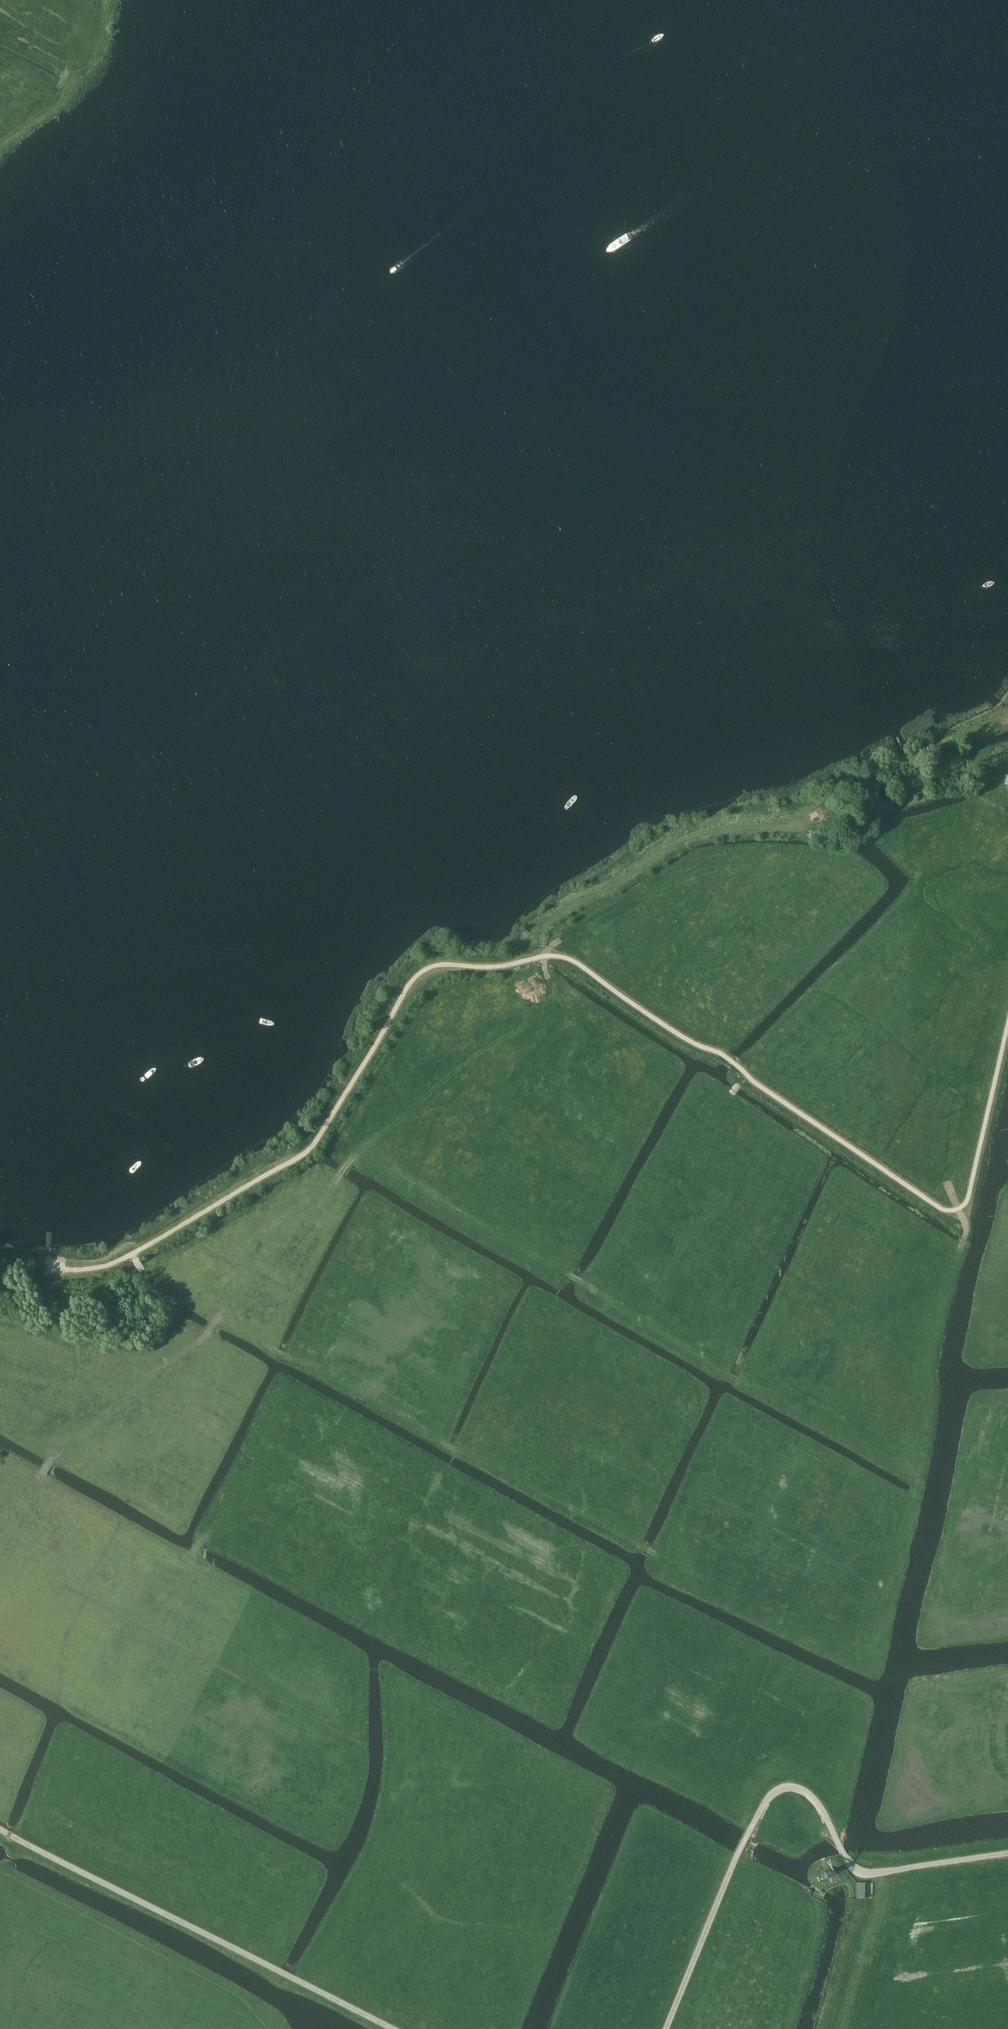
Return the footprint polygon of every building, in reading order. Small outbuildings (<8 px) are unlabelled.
[(907,778),(909,783),(921,779),(918,773),(907,778)] [(832,1866),(821,1870),(825,1880),(835,1876),(832,1866)] [(857,1883),(856,1898),(873,1899),(873,1883),(857,1883)]
